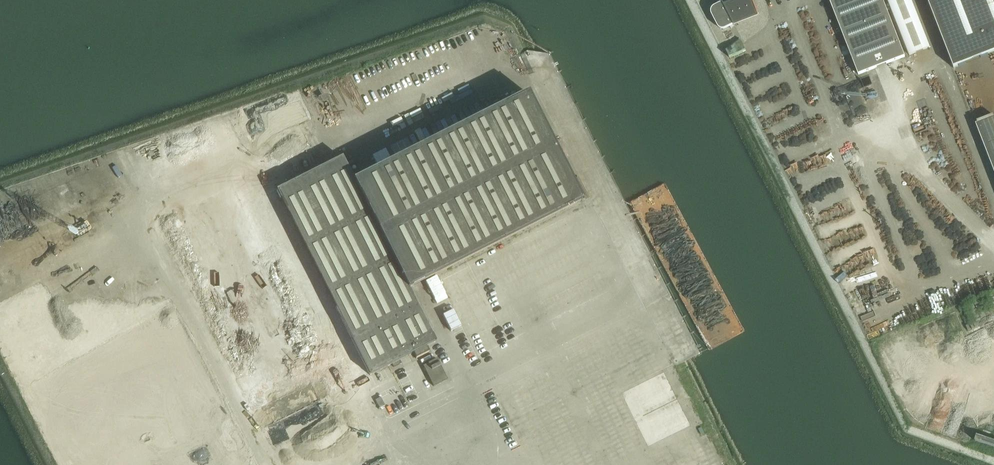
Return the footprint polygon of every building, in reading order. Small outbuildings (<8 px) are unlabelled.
[(725,6),(724,7),(722,3),(715,7),(714,8),(713,9),(712,11),(712,12),(712,14),(712,16),(718,27),(718,28),(719,28),(720,29),(721,30),(723,30),(724,30),(725,30),(726,29),(734,25),(733,25),(759,15),(753,0),(741,0),(725,6)] [(828,3),(857,77),(904,59),(881,0),(835,0),(828,3)] [(888,1),(909,56),(930,48),(911,0),(890,0),(888,1)] [(951,69),(955,68),(993,53),(993,0),(924,0),(951,69)] [(409,289),(581,202),(578,197),(579,196),(530,99),(529,100),(526,94),(353,180),(342,157),(320,168),(307,142),(228,182),(231,186),(245,211),(280,196),(369,376),(392,364),(400,360),(413,353),(416,359),(429,352),(427,347),(431,344),(434,343),(436,342),(409,289)] [(993,171),(993,117),(976,124),(993,171)] [(677,363),(698,352),(693,344),(673,355),(677,363)] [(434,386),(448,380),(437,359),(423,366),(434,386)] [(976,442),(993,446),(993,439),(977,436),(976,442)] [(683,464),(710,464),(705,450),(681,457),(683,464)]
